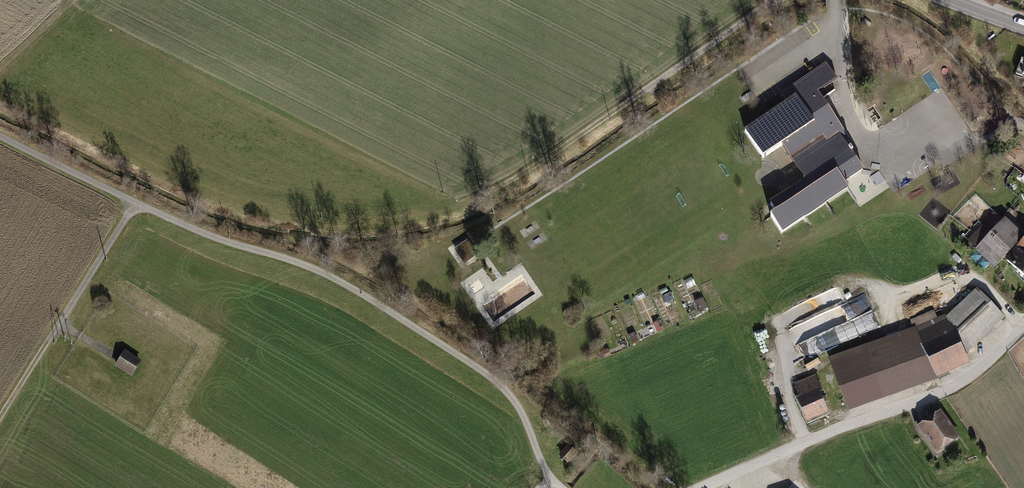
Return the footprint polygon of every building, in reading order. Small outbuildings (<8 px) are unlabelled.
[(783,101),(741,130),(760,157),(780,144),(804,179),(770,203),(777,213),(771,216),(783,233),(849,188),(844,180),(862,168),(844,142),(848,138),(815,90),(833,78),(823,63),(814,69),(778,94),(783,101)] [(995,213),(969,241),(995,266),(1022,238),(995,213)] [(466,240),(450,250),(459,266),(475,257),(466,240)] [(1018,251),(1006,263),(1023,280),(1023,257),(1018,251)] [(918,330),(830,362),(847,408),(936,375),(940,381),(951,376),(948,370),(968,362),(965,356),(1005,319),(978,292),(948,320),(946,317),(918,330)] [(125,350),(115,365),(133,376),(142,360),(125,350)] [(554,378),(559,372),(551,366),(546,372),(554,378)] [(791,386),(796,398),(790,401),(800,425),(824,415),(814,391),(819,389),(814,377),(791,386)] [(939,408),(915,424),(936,454),(959,438),(939,408)] [(578,452),(569,444),(559,454),(569,463),(578,452)]
